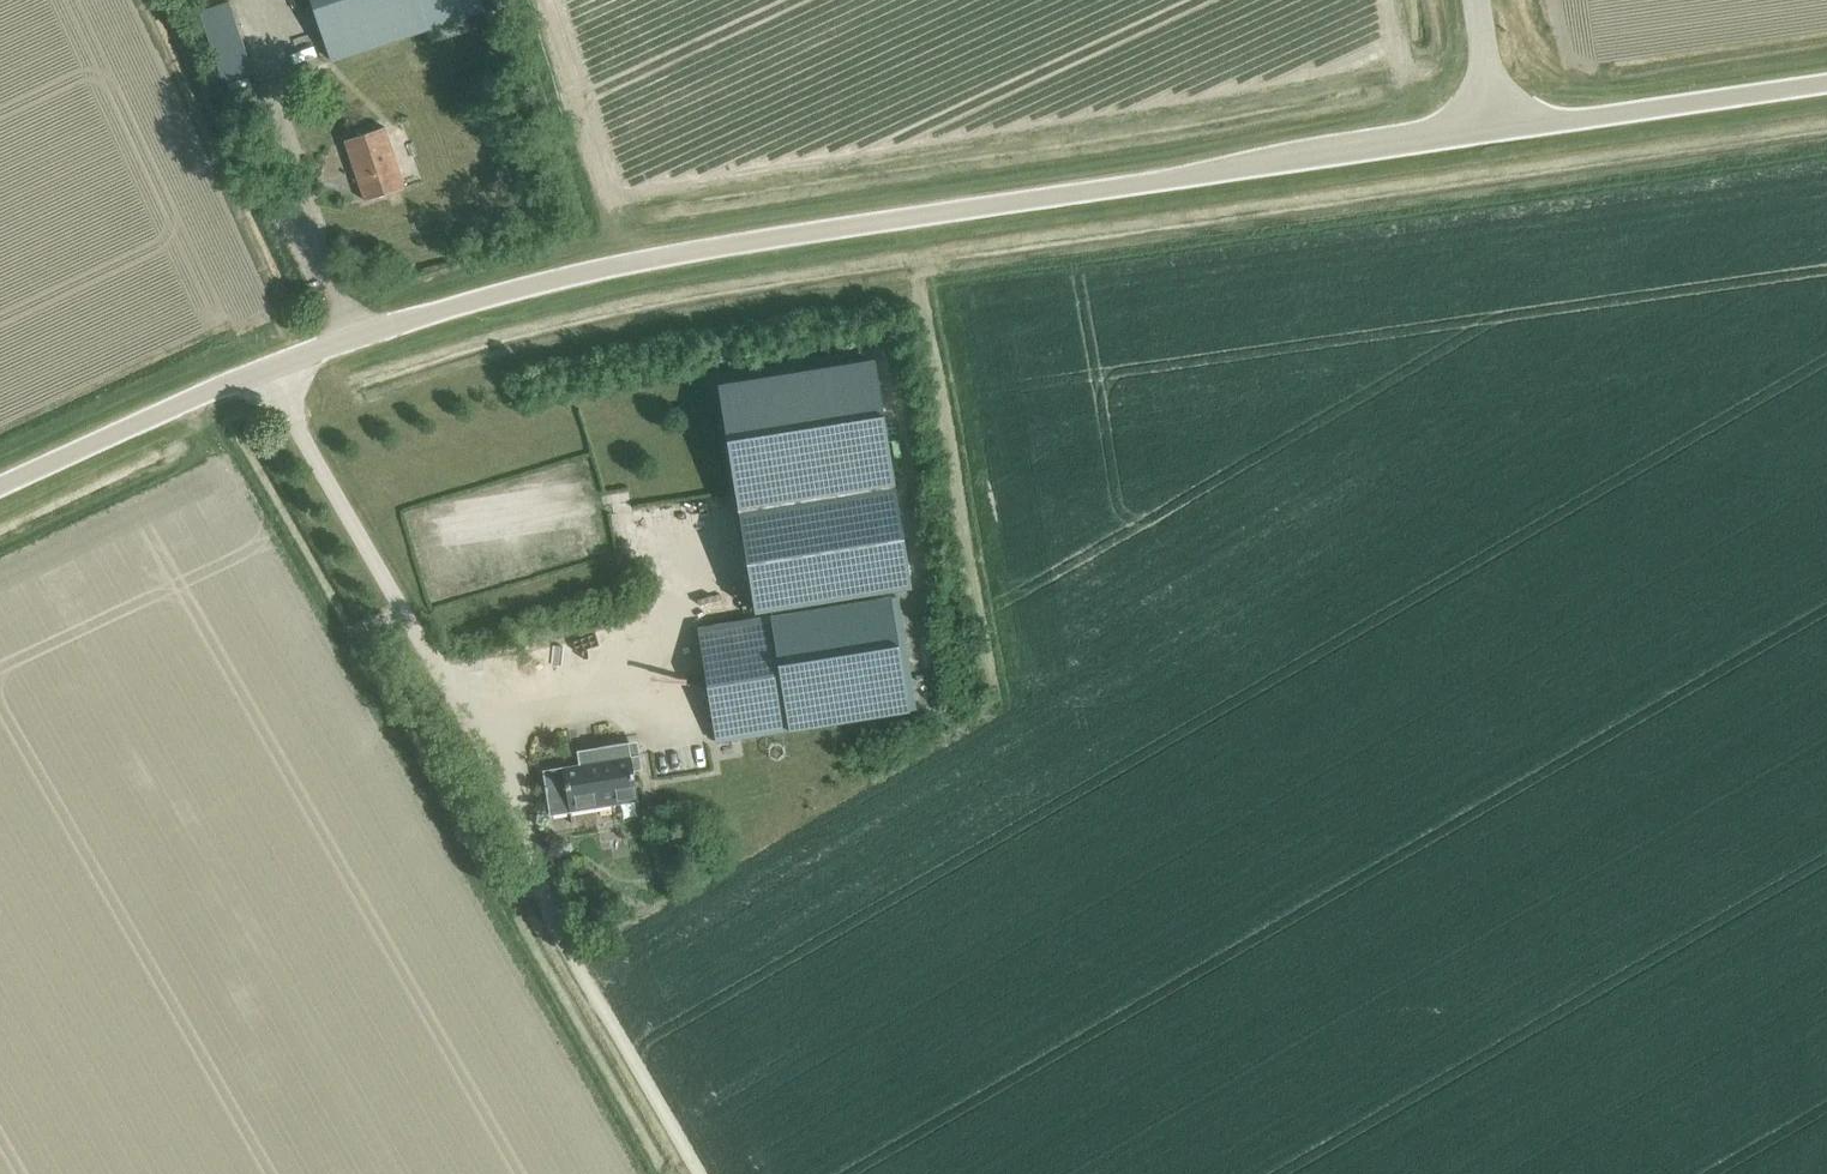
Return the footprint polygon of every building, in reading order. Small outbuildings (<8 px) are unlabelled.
[(331,61),(483,11),(479,0),(311,0),(331,61)] [(200,12),(224,82),(252,73),(229,2),(200,12)] [(344,141),(345,142),(346,142),(365,199),(363,200),(364,201),(405,188),(404,186),(403,187),(384,129),(385,129),(385,128),(344,141)] [(719,389),(741,526),(755,612),(911,586),(875,363),(719,389)] [(697,628),(716,743),(909,711),(890,597),(697,628)] [(569,811),(571,824),(573,824),(570,810),(636,800),(639,813),(640,813),(628,742),(597,747),(597,749),(599,748),(600,755),(586,758),(587,765),(564,769),(563,767),(562,767),(562,769),(544,772),(547,786),(545,786),(545,792),(547,792),(551,815),(553,814),(552,813),(569,811)]
